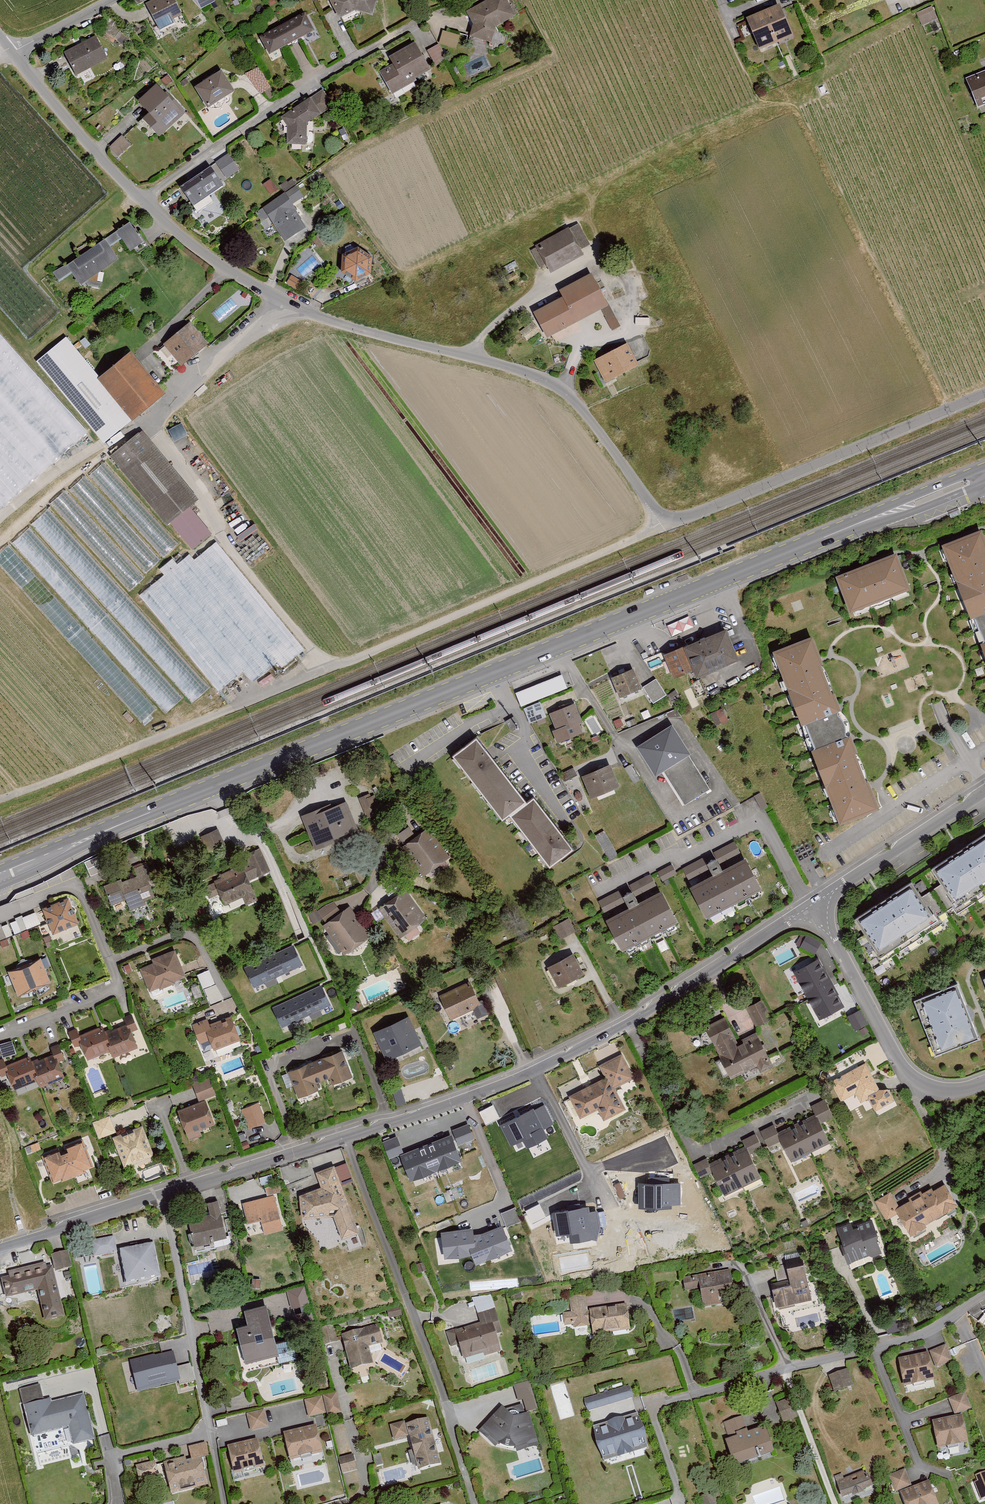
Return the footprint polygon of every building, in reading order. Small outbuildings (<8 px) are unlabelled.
[(144,5),(158,31),(184,17),(175,0),(153,0),(144,5)] [(214,1),(213,0),(194,0),(200,9),(214,1)] [(328,0),(338,21),(355,12),(372,18),(378,0),(329,0),(328,0)] [(491,45),(495,29),(515,18),(505,0),(490,0),(466,13),(474,26),(470,39),(491,45)] [(780,6),(746,20),(760,52),(794,38),(780,6)] [(931,8),(917,15),(923,28),(938,21),(931,8)] [(305,14),(258,39),(268,57),(315,33),(305,14)] [(455,49),(459,36),(443,32),(439,45),(455,49)] [(96,38),(64,54),(75,76),(107,59),(96,38)] [(430,71),(415,45),(389,60),(392,66),(378,74),(391,97),(416,83),(414,80),(430,71)] [(440,55),(443,53),(439,46),(427,52),(435,68),(445,63),(440,55)] [(246,73),(259,94),(271,87),(259,66),(246,73)] [(222,68),(189,88),(204,115),(238,95),(222,68)] [(965,80),(977,110),(984,107),(984,71),(965,80)] [(145,120),(160,137),(184,116),(162,91),(159,93),(154,88),(138,102),(150,116),(145,120)] [(287,145),(306,146),(307,125),(320,116),(320,115),(332,106),(322,92),(282,119),(288,127),(287,145)] [(121,137),(108,149),(117,159),(130,146),(121,137)] [(238,170),(227,156),(214,165),(225,180),(238,170)] [(178,190),(197,217),(215,205),(209,196),(222,187),(209,169),(178,190)] [(261,211),(284,245),(306,231),(291,207),(303,199),(296,188),(261,211)] [(128,224),(54,275),(59,283),(71,274),(80,288),(117,263),(109,250),(121,242),(129,255),(143,246),(128,224)] [(544,269),(549,278),(585,259),(581,253),(590,248),(578,226),(535,249),(536,250),(531,253),(540,271),(544,269)] [(372,259),(357,249),(342,257),(340,274),(354,284),(370,277),(372,259)] [(561,301),(533,315),(536,321),(542,332),(546,341),(601,314),(610,333),(618,329),(591,276),(557,293),(561,301)] [(520,334),(527,343),(542,332),(536,321),(520,334)] [(189,325),(163,346),(180,368),(206,346),(189,325)] [(86,433),(0,333),(0,507),(86,433)] [(626,346),(594,363),(606,386),(638,368),(626,346)] [(130,356),(98,381),(132,423),(164,397),(130,356)] [(198,502),(141,434),(109,461),(166,530),(169,526),(191,553),(211,537),(189,510),(198,502)] [(212,692),(49,507),(32,522),(196,706),(212,692)] [(13,541),(169,716),(185,702),(30,526),(13,541)] [(943,550),(970,622),(974,621),(984,648),(981,649),(984,659),(984,547),(981,535),(943,550)] [(141,593),(216,693),(244,672),(253,683),(300,648),(216,537),(141,593)] [(141,722),(156,708),(9,544),(0,551),(0,564),(141,722)] [(896,557),(835,581),(850,619),(911,595),(896,557)] [(670,635),(692,628),(689,617),(666,624),(670,635)] [(725,634),(665,660),(674,683),(693,675),(696,683),(738,665),(725,634)] [(811,639),(770,655),(801,732),(803,731),(812,753),(810,755),(840,830),(879,814),(867,785),(851,744),(849,739),(850,732),(849,724),(845,718),(841,714),(837,705),(819,660),(811,639)] [(633,672),(610,681),(619,702),(641,694),(633,672)] [(562,677),(515,695),(520,710),(567,692),(562,677)] [(653,682),(642,690),(653,705),(664,697),(653,682)] [(674,692),(667,697),(675,708),(682,703),(674,692)] [(540,705),(523,712),(529,727),(546,721),(540,705)] [(576,706),(549,717),(555,732),(551,734),(556,746),(587,734),(576,706)] [(513,720),(505,723),(510,734),(518,730),(513,720)] [(672,730),(639,750),(656,778),(662,775),(683,809),(711,793),(672,730)] [(477,742),(452,760),(501,824),(509,819),(549,872),(573,854),(533,802),(526,807),(477,742)] [(610,766),(580,778),(591,803),(621,791),(610,766)] [(631,766),(624,770),(633,784),(639,781),(631,766)] [(370,795),(358,801),(367,822),(384,815),(376,796),(372,798),(370,795)] [(329,807),(301,819),(316,854),(360,835),(347,805),(331,812),(329,807)] [(214,825),(197,832),(205,850),(222,842),(214,825)] [(427,830),(400,850),(423,880),(450,860),(427,830)] [(603,833),(595,838),(609,864),(618,859),(603,833)] [(854,922),(881,964),(939,926),(934,919),(951,907),(957,916),(984,897),(984,838),(931,873),(940,887),(922,899),(912,884),(854,922)] [(734,843),(714,854),(720,865),(740,854),(734,843)] [(250,886),(251,882),(270,873),(259,851),(245,858),(248,864),(220,877),(222,880),(202,889),(208,902),(218,897),(223,908),(242,899),(246,907),(257,902),(250,886)] [(700,861),(682,870),(688,882),(706,872),(700,861)] [(707,868),(713,880),(691,892),(706,922),(760,894),(744,863),(721,875),(716,864),(707,868)] [(119,881),(103,888),(111,907),(125,902),(129,913),(147,906),(145,903),(155,899),(141,865),(133,869),(137,879),(121,886),(119,881)] [(671,866),(656,874),(662,884),(676,876),(671,866)] [(649,877),(629,888),(635,899),(655,888),(649,877)] [(404,892),(377,911),(398,943),(404,939),(407,944),(419,935),(416,931),(426,924),(404,892)] [(615,895),(597,904),(603,915),(621,905),(615,895)] [(622,901),(629,913),(607,924),(623,955),(677,927),(661,896),(638,909),(631,896),(622,901)] [(68,901),(42,911),(52,937),(79,927),(68,901)] [(332,902),(316,914),(325,926),(321,928),(343,958),(370,939),(348,909),(341,914),(332,902)] [(15,923),(9,925),(14,937),(27,931),(21,917),(14,921),(15,923)] [(568,921),(552,929),(560,943),(575,935),(568,921)] [(7,926),(2,929),(1,926),(0,926),(0,943),(12,937),(7,926)] [(806,935),(799,947),(814,955),(821,943),(806,935)] [(302,965),(293,946),(245,968),(254,987),(302,965)] [(174,952),(150,961),(152,966),(139,971),(148,995),(185,980),(174,952)] [(572,957),(546,971),(557,992),(583,978),(572,957)] [(40,961),(7,974),(17,1000),(51,986),(40,961)] [(844,1010),(819,962),(793,976),(819,1024),(844,1010)] [(209,1004),(222,999),(209,969),(197,974),(209,1004)] [(471,982),(438,998),(450,1024),(472,1013),(477,1022),(488,1016),(471,982)] [(957,985),(912,1002),(933,1060),(978,1043),(957,985)] [(330,1005),(321,986),(273,1008),(282,1027),(330,1005)] [(762,1002),(745,1010),(755,1029),(772,1020),(762,1002)] [(414,1011),(378,1026),(392,1057),(427,1041),(414,1011)] [(860,1013),(847,1019),(854,1033),(866,1027),(860,1013)] [(76,1031),(68,1034),(74,1048),(79,1047),(85,1063),(108,1054),(111,1061),(137,1051),(130,1035),(137,1032),(130,1015),(122,1019),(126,1029),(107,1037),(103,1028),(78,1038),(76,1031)] [(725,1020),(703,1031),(729,1083),(756,1069),(760,1075),(774,1068),(757,1035),(741,1042),(743,1046),(739,1048),(725,1020)] [(205,1021),(191,1027),(198,1046),(208,1042),(213,1054),(239,1043),(230,1021),(209,1029),(205,1021)] [(0,1062),(0,1080),(1,1081),(6,1079),(12,1094),(35,1085),(38,1091),(63,1081),(57,1066),(64,1063),(57,1047),(49,1050),(53,1058),(32,1066),(29,1059),(5,1069),(1,1061),(0,1062)] [(341,1054),(288,1074),(298,1101),(318,1094),(315,1087),(330,1082),(333,1088),(351,1081),(341,1054)] [(604,1080),(568,1099),(579,1121),(597,1112),(603,1124),(626,1112),(615,1091),(635,1082),(622,1056),(598,1068),(604,1080)] [(865,1066),(830,1085),(840,1104),(855,1096),(860,1106),(880,1095),(865,1066)] [(209,1080),(191,1087),(197,1104),(176,1112),(188,1145),(202,1140),(200,1134),(214,1129),(204,1103),(216,1098),(209,1080)] [(773,1127),(760,1134),(766,1146),(778,1140),(790,1164),(829,1145),(818,1123),(830,1117),(822,1103),(810,1109),(814,1117),(777,1136),(773,1127)] [(492,1104),(478,1111),(485,1124),(498,1118),(492,1104)] [(258,1105),(240,1112),(248,1132),(266,1125),(258,1105)] [(534,1108),(500,1125),(510,1147),(523,1141),(527,1148),(548,1138),(534,1108)] [(109,1119),(92,1125),(98,1142),(116,1135),(109,1119)] [(469,1123),(451,1129),(455,1145),(473,1139),(469,1123)] [(142,1128),(112,1139),(123,1171),(154,1159),(142,1128)] [(451,1135),(401,1155),(411,1182),(462,1161),(451,1135)] [(380,1141),(386,1158),(402,1153),(396,1136),(380,1141)] [(706,1160),(693,1166),(700,1180),(711,1174),(723,1199),(761,1181),(748,1156),(761,1150),(754,1136),(742,1142),(746,1149),(709,1167),(706,1160)] [(58,1154),(43,1160),(53,1187),(92,1171),(81,1144),(65,1151),(67,1155),(60,1158),(58,1154)] [(38,1145),(28,1148),(31,1155),(41,1152),(38,1145)] [(359,1237),(334,1168),(315,1175),(321,1191),(299,1198),(302,1223),(333,1220),(341,1243),(359,1237)] [(679,1183),(638,1183),(638,1209),(671,1209),(671,1206),(679,1206),(679,1183)] [(268,1201),(242,1208),(247,1227),(260,1224),(263,1238),(282,1234),(273,1198),(281,1196),(278,1186),(265,1189),(268,1201)] [(910,1204),(902,1208),(916,1232),(945,1216),(932,1192),(922,1197),(920,1193),(908,1200),(910,1204)] [(891,1195),(875,1204),(885,1223),(902,1214),(891,1195)] [(202,1225),(189,1228),(194,1250),(226,1242),(217,1204),(207,1206),(209,1218),(201,1220),(202,1225)] [(514,1207),(500,1212),(506,1226),(519,1222),(514,1207)] [(588,1208),(551,1214),(555,1237),(569,1235),(571,1243),(591,1240),(597,1241),(601,1229),(598,1212),(589,1214),(588,1208)] [(877,1240),(871,1222),(854,1228),(852,1223),(835,1229),(848,1266),(869,1259),(873,1259),(882,1256),(876,1243),(877,1240)] [(473,1230),(441,1234),(444,1259),(471,1256),(476,1266),(512,1251),(502,1227),(481,1234),(473,1236),(473,1230)] [(113,1241),(91,1244),(93,1260),(115,1257),(113,1241)] [(152,1249),(119,1255),(125,1288),(158,1282),(152,1249)] [(22,1276),(12,1279),(17,1301),(37,1296),(44,1325),(62,1320),(51,1276),(71,1271),(67,1254),(50,1258),(52,1264),(21,1271),(22,1276)] [(111,1261),(117,1283),(123,1281),(117,1260),(111,1261)] [(770,1288),(776,1311),(811,1302),(801,1260),(785,1264),(785,1268),(774,1270),(778,1286),(770,1288)] [(428,1274),(424,1265),(415,1269),(419,1278),(428,1274)] [(729,1273),(682,1281),(684,1295),(698,1292),(701,1311),(735,1305),(729,1273)] [(260,1281),(251,1281),(251,1291),(260,1291),(260,1281)] [(305,1284),(286,1288),(290,1307),(309,1303),(305,1284)] [(587,1297),(568,1299),(570,1314),(561,1315),(563,1330),(573,1329),(574,1332),(590,1330),(591,1339),(629,1334),(626,1306),(589,1311),(587,1297)] [(479,1326),(443,1336),(448,1352),(457,1349),(461,1363),(483,1357),(484,1360),(502,1355),(497,1340),(502,1338),(491,1300),(472,1302),(479,1326)] [(247,1329),(235,1332),(244,1371),(279,1362),(266,1309),(244,1314),(247,1329)] [(381,1348),(376,1329),(342,1338),(338,1324),(320,1329),(326,1347),(340,1343),(350,1376),(373,1370),(368,1352),(381,1348)] [(947,1348),(930,1354),(936,1370),(952,1365),(947,1348)] [(173,1351),(130,1361),(137,1389),(180,1379),(173,1351)] [(928,1356),(898,1362),(904,1389),(934,1383),(928,1356)] [(847,1372),(828,1379),(833,1395),(853,1388),(847,1372)] [(501,1410),(478,1436),(494,1450),(504,1454),(516,1455),(537,1449),(528,1416),(535,1414),(526,1385),(513,1388),(518,1404),(523,1402),(527,1416),(523,1417),(520,1408),(503,1413),(501,1410)] [(47,1387),(19,1394),(30,1440),(67,1431),(72,1450),(95,1445),(84,1401),(53,1408),(47,1387)] [(582,1402),(587,1415),(632,1400),(627,1387),(582,1402)] [(964,1396),(949,1402),(955,1418),(970,1412),(964,1396)] [(320,1398),(303,1402),(307,1420),(325,1416),(320,1398)] [(788,1400),(774,1405),(781,1425),(795,1420),(788,1400)] [(263,1412),(245,1417),(250,1435),(267,1430),(263,1412)] [(636,1413),(591,1427),(604,1464),(648,1449),(636,1413)] [(426,1417),(389,1428),(393,1442),(408,1438),(418,1475),(441,1469),(426,1417)] [(743,1417),(722,1424),(728,1440),(723,1442),(733,1470),(775,1456),(765,1427),(749,1433),(743,1417)] [(962,1418),(932,1425),(938,1452),(968,1446),(962,1418)] [(316,1429),(283,1436),(290,1466),(322,1459),(316,1429)] [(258,1440),(226,1447),(233,1479),(266,1472),(258,1440)] [(190,1464),(165,1471),(171,1497),(206,1488),(200,1464),(207,1462),(203,1446),(186,1450),(190,1464)] [(352,1456),(338,1460),(343,1478),(357,1474),(352,1456)] [(155,1462),(133,1467),(138,1487),(160,1482),(155,1462)] [(888,1478),(895,1496),(899,1495),(903,1503),(938,1503),(930,1483),(912,1490),(905,1472),(888,1478)] [(842,1476),(834,1479),(842,1501),(852,1498),(853,1500),(864,1497),(863,1494),(872,1490),(865,1473),(844,1481),(842,1476)] [(974,1485),(980,1501),(984,1500),(984,1481),(974,1485)] [(696,1500),(697,1503),(715,1503),(712,1494),(696,1500)]
